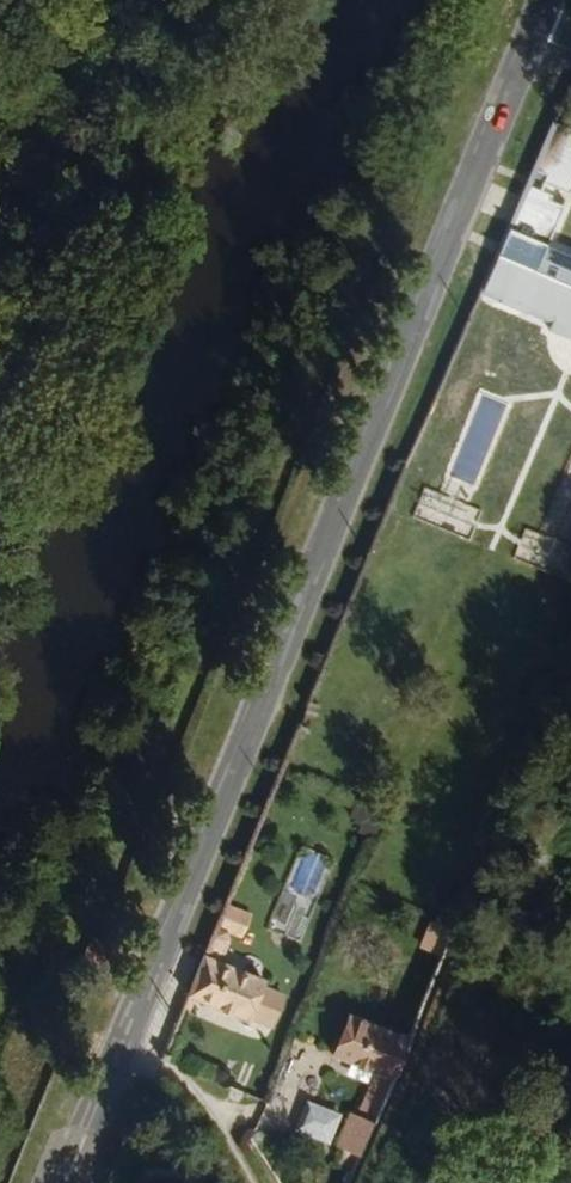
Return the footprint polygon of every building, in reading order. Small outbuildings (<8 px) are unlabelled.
[(570,138),(553,131),(533,177),(550,185),(570,138)] [(525,193),(511,225),(535,235),(549,203),(525,193)] [(570,284),(570,258),(547,248),(538,270),(570,284)] [(486,282),(570,317),(570,284),(538,270),(498,254),(486,282)] [(470,412),(437,492),(469,505),(502,425),(470,412)] [(537,534),(567,546),(570,535),(570,456),(569,455),(537,534)] [(469,505),(437,492),(424,522),(480,545),(492,515),(469,505)] [(537,534),(525,563),(570,582),(570,548),(567,546),(537,534)] [(261,915),(227,901),(220,917),(253,932),(261,915)] [(437,953),(448,924),(431,918),(421,947),(437,953)] [(238,938),(215,929),(203,957),(226,966),(238,938)] [(260,989),(263,982),(226,966),(203,957),(187,995),(247,1020),(248,1018),(260,989)] [(280,997),(260,989),(248,1018),(268,1026),(280,997)] [(410,1040),(348,1014),(332,1053),(374,1070),(391,1077),(394,1078),(410,1040)] [(391,1077),(374,1070),(364,1093),(381,1100),(391,1077)]
